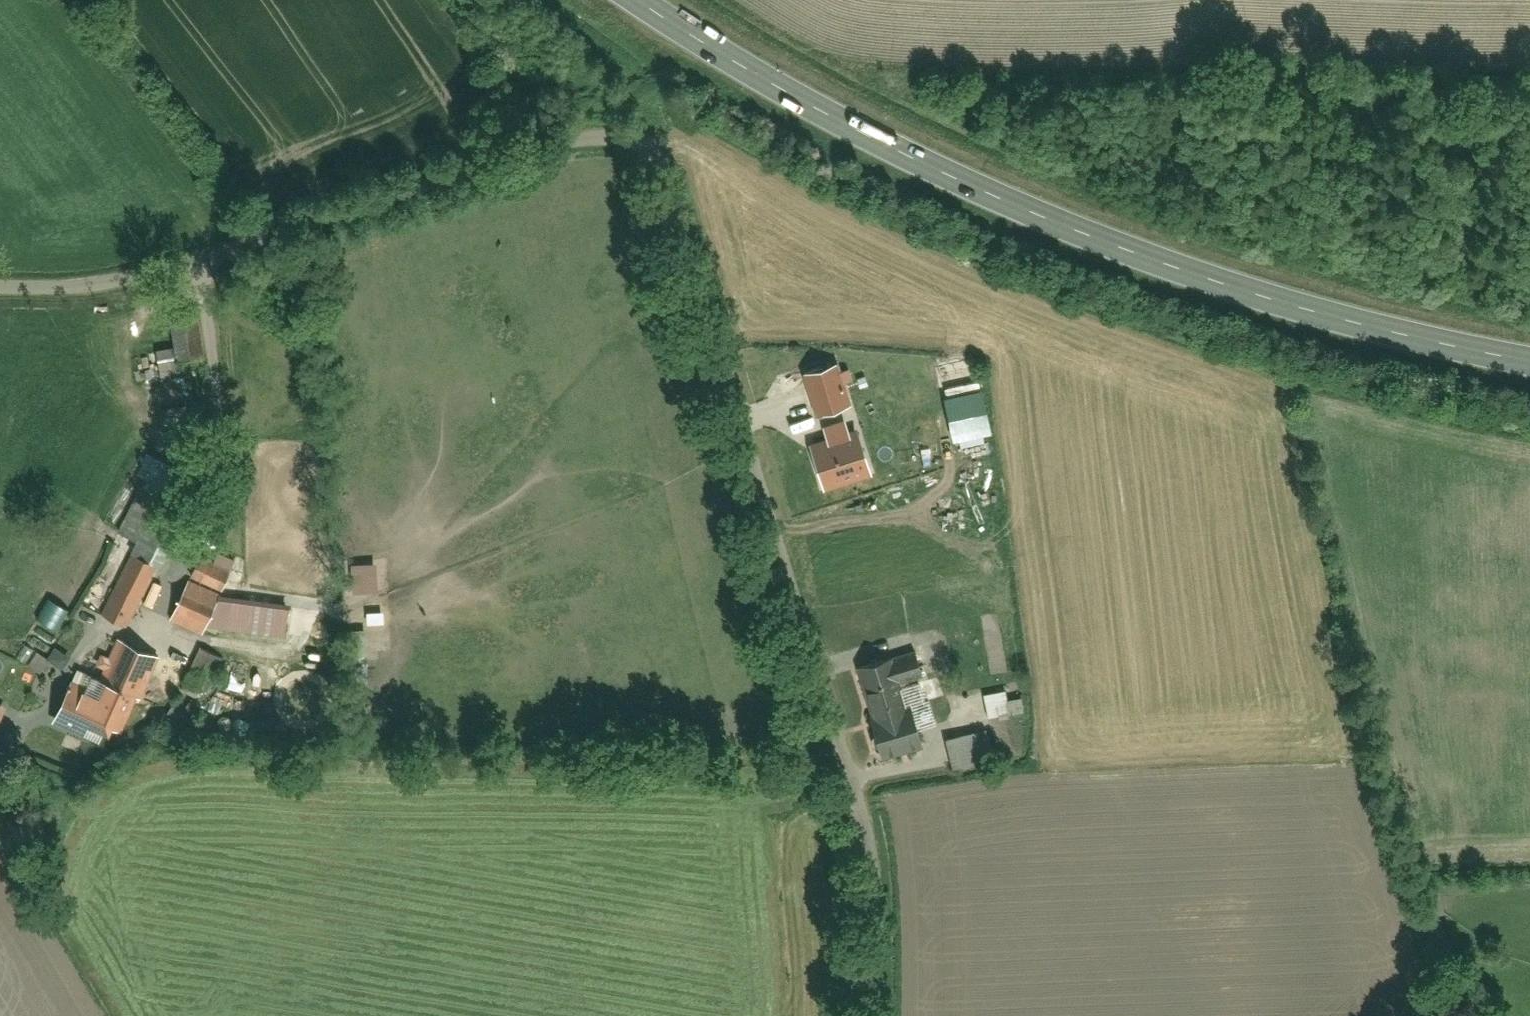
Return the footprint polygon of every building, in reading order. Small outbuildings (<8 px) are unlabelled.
[(164,320),(165,365),(196,365),(195,319),(164,320)] [(797,361),(812,405),(838,396),(823,352),(797,361)] [(839,392),(852,388),(843,358),(830,363),(839,392)] [(947,362),(948,380),(979,379),(979,362),(947,362)] [(836,486),(885,472),(872,428),(858,432),(853,417),(831,424),(835,437),(822,441),(836,486)] [(973,424),(975,435),(964,437),(966,447),(990,442),(986,422),(973,424)] [(197,556),(163,629),(197,645),(231,571),(197,556)] [(126,557),(96,619),(125,633),(155,571),(126,557)] [(131,709),(127,708),(146,659),(109,645),(91,693),(54,679),(40,716),(116,745),(131,709)] [(860,729),(869,761),(917,747),(908,715),(885,722),(878,687),(915,679),(909,650),(864,659),(867,670),(851,673),(863,728),(860,729)] [(981,692),(983,717),(1002,715),(999,690),(981,692)] [(1028,711),(1028,698),(1015,697),(1014,710),(1028,711)] [(938,742),(942,768),(988,760),(983,734),(938,742)]
